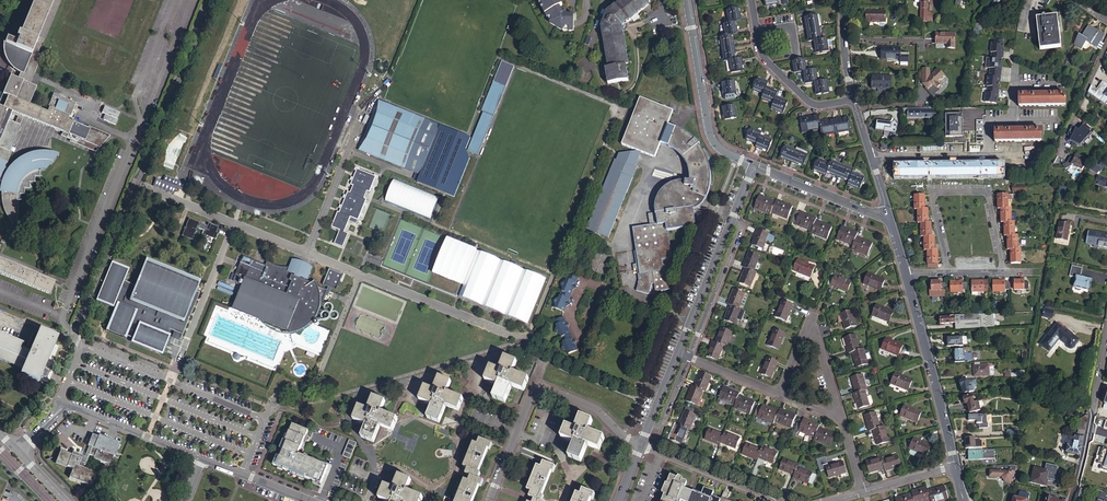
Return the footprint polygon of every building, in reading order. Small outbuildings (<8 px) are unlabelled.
[(39,40),(56,0),(36,0),(21,35),(19,34),(17,39),(20,39),(18,43),(16,48),(33,55),(33,54),(39,40)] [(543,5),(546,3),(548,6),(549,9),(546,11),(551,19),(555,17),(556,20),(554,24),(553,25),(566,33),(567,32),(569,28),(573,29),(572,33),(572,34),(577,34),(578,22),(578,18),(569,17),(570,14),(567,15),(564,8),(567,7),(563,0),(541,0),(543,5)] [(607,12),(601,27),(608,68),(606,69),(608,84),(629,81),(626,66),(629,65),(622,27),(649,7),(651,0),(623,0),(607,12)] [(920,9),(920,21),(932,21),(933,15),(927,14),(927,0),(921,0),(920,9)] [(1017,31),(1024,32),(1029,11),(1029,8),(1032,0),(1024,0),(1022,7),(1017,31)] [(726,9),(728,22),(735,21),(740,20),(738,7),(726,9)] [(867,10),(867,22),(887,22),(887,11),(867,10)] [(803,18),(805,30),(817,28),(815,15),(803,18)] [(974,24),(981,24),(982,15),(977,15),(974,17),(974,24)] [(1037,19),(1041,49),(1061,46),(1057,16),(1037,19)] [(735,21),(728,22),(723,23),(724,35),(731,34),(737,34),(735,21)] [(1089,26),(1082,37),(1092,43),(1091,44),(1097,47),(1104,35),(1089,26)] [(805,30),(807,42),(813,41),(820,40),(817,28),(805,30)] [(936,35),(936,45),(947,44),(947,49),(955,48),(954,33),(949,33),(949,34),(946,35),(936,35)] [(724,35),(719,36),(721,49),(733,47),(731,34),(724,35)] [(825,39),(820,40),(813,41),(815,54),(827,52),(825,39)] [(9,97),(30,105),(37,89),(31,86),(30,85),(31,80),(32,75),(32,69),(33,66),(34,64),(37,55),(33,54),(33,55),(16,48),(18,43),(10,40),(9,42),(11,43),(9,46),(6,44),(5,43),(5,47),(5,49),(5,51),(5,53),(6,57),(8,61),(9,62),(11,65),(14,68),(15,70),(17,71),(18,72),(22,74),(23,74),(21,80),(12,76),(4,94),(9,97)] [(44,42),(39,40),(33,54),(37,55),(34,64),(33,66),(32,69),(32,75),(31,80),(30,85),(31,86),(42,58),(38,56),(44,42)] [(993,53),(992,57),(1003,59),(1004,54),(1003,54),(1003,49),(1004,44),(993,43),(991,53),(993,53)] [(733,47),(721,49),(723,61),(729,60),(735,59),(733,47)] [(882,49),(882,60),(901,60),(901,49),(882,49)] [(740,58),(735,59),(729,60),(730,73),(742,71),(740,58)] [(991,69),(990,73),(1001,74),(1002,70),(1001,69),(1001,65),(1002,60),(991,58),(989,68),(991,69)] [(803,60),(792,61),(794,74),(802,73),(806,72),(803,60)] [(220,64),(215,77),(217,78),(223,65),(220,64)] [(922,83),(923,83),(926,83),(926,88),(929,91),(933,87),(932,86),(933,85),(937,89),(941,85),(939,83),(946,77),(938,69),(931,75),(930,74),(930,68),(922,68),(922,83)] [(806,72),(802,73),(804,85),(813,83),(817,83),(815,70),(806,72)] [(987,87),(998,89),(999,83),(999,79),(1000,79),(1001,74),(990,73),(989,77),(988,77),(987,87)] [(872,77),(872,89),(891,90),(892,77),(872,77)] [(766,87),(768,83),(756,78),(751,89),(763,94),(766,87)] [(476,132),(486,136),(498,106),(494,104),(502,83),(494,80),(483,109),(485,110),(476,132)] [(733,81),(721,83),(723,96),(735,94),(733,81)] [(826,81),(817,83),(813,83),(815,96),(828,94),(826,81)] [(507,85),(502,83),(494,104),(498,106),(507,85)] [(778,92),(766,87),(763,94),(761,99),(773,104),(776,97),(778,92)] [(985,103),(996,104),(997,99),(997,95),(998,95),(999,90),(988,89),(987,93),(986,93),(985,103)] [(1019,95),(1020,107),(1066,106),(1066,94),(1058,94),(1058,93),(1054,93),(1054,94),(1030,95),(1030,94),(1027,94),(1027,95),(1019,95)] [(1,178),(7,180),(5,186),(4,188),(4,191),(3,194),(3,197),(3,200),(4,203),(4,205),(5,208),(6,211),(7,214),(8,216),(9,219),(11,221),(13,223),(15,226),(17,228),(19,229),(21,231),(24,233),(28,235),(25,206),(22,206),(22,200),(29,200),(29,194),(35,193),(34,187),(40,187),(39,181),(45,180),(44,174),(50,174),(61,159),(57,158),(55,157),(52,157),(49,156),(46,156),(43,156),(40,156),(38,157),(35,157),(32,158),(29,159),(27,160),(24,161),(22,163),(19,165),(17,166),(15,168),(12,172),(8,170),(9,166),(9,165),(14,154),(11,153),(23,127),(18,124),(11,122),(14,115),(15,113),(26,118),(66,135),(85,143),(90,130),(89,130),(69,121),(71,117),(72,118),(77,105),(54,95),(48,109),(50,109),(48,113),(30,105),(9,97),(4,109),(0,107),(0,180),(1,178)] [(788,102),(776,97),(773,104),(771,109),(783,113),(788,102)] [(614,159),(613,162),(635,171),(636,168),(634,168),(641,153),(654,158),(660,144),(670,148),(672,150),(676,153),(678,154),(680,156),(682,158),(697,145),(699,148),(701,147),(696,141),(695,142),(693,141),(689,137),(686,135),(683,133),(681,132),(677,130),(675,129),(671,128),(668,126),(674,112),(666,109),(666,108),(664,107),(664,108),(640,98),(621,145),(635,150),(635,152),(618,154),(616,160),(614,159)] [(360,146),(421,171),(440,126),(379,101),(360,146)] [(733,105),(721,107),(723,120),(736,118),(733,105)] [(105,107),(102,113),(107,115),(104,121),(116,126),(121,114),(105,107)] [(931,107),(903,109),(903,111),(907,111),(907,117),(935,118),(936,110),(931,110),(931,107)] [(98,118),(104,121),(107,115),(102,113),(100,112),(98,118)] [(23,127),(26,118),(15,113),(14,115),(20,118),(18,124),(23,127)] [(819,123),(818,115),(812,116),(812,118),(809,118),(799,120),(802,134),(807,133),(806,132),(820,130),(819,123)] [(835,134),(850,132),(847,119),(843,120),(840,120),(840,118),(833,119),(835,134)] [(821,136),(835,134),(833,119),(827,120),(828,122),(824,123),(819,123),(820,130),(821,136)] [(875,130),(896,131),(897,121),(876,120),(875,130)] [(440,124),(440,126),(421,171),(417,180),(455,196),(470,157),(467,148),(471,136),(440,124)] [(1076,128),(1069,136),(1078,145),(1091,132),(1082,124),(1077,129),(1076,128)] [(90,128),(89,130),(90,130),(85,143),(66,135),(63,138),(74,143),(86,148),(92,150),(97,149),(99,148),(103,146),(106,144),(110,136),(90,128)] [(760,136),(761,133),(750,128),(745,139),(757,144),(760,136)] [(994,130),(994,142),(1041,141),(1041,130),(1033,130),(1033,129),(1030,129),(1030,130),(1005,130),(1005,129),(1002,129),(1002,130),(994,130)] [(476,132),(474,137),(484,141),(486,136),(476,132)] [(772,141),(760,136),(757,144),(755,147),(767,152),(772,141)] [(474,137),(469,149),(479,153),(484,141),(474,137)] [(689,171),(707,163),(706,160),(702,161),(700,159),(702,158),(699,153),(698,154),(696,151),(700,149),(699,148),(697,145),(682,158),(683,159),(685,162),(686,164),(687,167),(689,171)] [(779,157),(791,162),(796,151),(784,146),(779,157)] [(701,151),(700,149),(696,151),(698,154),(699,153),(702,158),(700,159),(702,161),(706,160),(707,163),(710,162),(709,158),(706,153),(705,151),(702,153),(702,152),(701,151)] [(791,162),(803,167),(807,155),(796,151),(791,162)] [(811,171),(823,176),(824,173),(828,164),(816,159),(811,171)] [(1098,165),(1101,166),(1105,168),(1106,164),(1106,163),(1102,159),(1098,165)] [(828,164),(824,173),(836,178),(841,166),(829,161),(828,164)] [(613,162),(585,230),(607,239),(635,171),(613,162)] [(676,187),(675,187),(706,200),(706,199),(707,197),(708,191),(709,186),(710,181),(710,174),(709,171),(708,168),(707,163),(689,171),(689,172),(690,174),(690,179),(690,182),(685,181),(684,186),(682,186),(681,186),(679,186),(677,187),(676,187)] [(1098,174),(1102,167),(1094,163),(1090,169),(1098,174)] [(895,166),(895,178),(1003,177),(1003,165),(989,165),(989,164),(986,164),(985,165),(962,165),(962,164),(959,164),(959,166),(935,166),(935,165),(931,165),(931,166),(906,166),(906,165),(903,165),(903,166),(895,166)] [(841,166),(836,178),(847,182),(851,174),(852,170),(841,166)] [(337,211),(331,226),(340,229),(334,243),(343,246),(348,233),(344,231),(350,216),(357,219),(359,215),(357,214),(358,211),(360,212),(363,205),(361,204),(362,201),(364,202),(366,198),(363,197),(366,190),(369,191),(370,187),(368,186),(370,182),(372,183),(375,176),(373,175),(374,173),(359,167),(358,169),(356,169),(353,176),(355,176),(354,180),(352,179),(350,183),(353,184),(350,192),(347,190),(346,194),(347,195),(346,198),(344,197),(341,204),(343,205),(342,208),(340,208),(339,211),(337,211)] [(851,174),(847,182),(846,185),(858,190),(863,179),(851,174)] [(173,193),(176,187),(179,181),(164,175),(162,181),(155,178),(153,185),(173,193)] [(1106,189),(1106,179),(1101,177),(1097,186),(1106,190),(1106,189)] [(393,178),(384,201),(430,220),(440,196),(393,178)] [(185,184),(179,181),(176,187),(183,189),(185,184)] [(655,212),(655,214),(656,214),(656,211),(656,209),(657,206),(657,204),(658,203),(659,201),(660,199),(660,198),(661,197),(662,196),(663,195),(665,193),(666,192),(668,191),(669,190),(671,189),(672,188),(674,188),(675,187),(668,184),(667,185),(665,186),(661,190),(660,191),(658,193),(657,196),(656,199),(654,204),(654,206),(654,211),(655,212)] [(675,187),(674,188),(672,188),(671,189),(669,190),(668,191),(666,192),(665,193),(663,195),(662,196),(661,197),(660,198),(660,199),(659,201),(658,203),(657,204),(657,206),(656,209),(656,211),(656,214),(655,214),(647,215),(648,227),(632,230),(635,252),(632,252),(634,265),(630,266),(631,271),(635,270),(636,283),(634,291),(647,295),(650,285),(653,285),(654,293),(669,291),(667,277),(672,276),(665,233),(695,228),(693,211),(692,208),(696,197),(704,200),(705,201),(706,200),(675,187)] [(776,212),(780,201),(764,194),(758,207),(775,214),(776,212)] [(914,195),(914,209),(917,209),(924,209),(924,195),(914,195)] [(997,209),(1000,208),(1007,208),(1007,200),(1007,195),(1002,195),(997,195),(997,209)] [(704,202),(704,200),(696,197),(692,208),(693,211),(694,211),(695,211),(698,209),(700,208),(701,206),(702,205),(704,202)] [(781,199),(780,201),(776,212),(792,219),(797,206),(781,199)] [(1000,208),(1000,222),(1004,222),(1011,222),(1011,208),(1007,208),(1000,208)] [(917,209),(917,223),(920,223),(927,223),(927,209),(924,209),(917,209)] [(796,222),(800,223),(805,213),(801,212),(796,222)] [(805,213),(800,223),(800,224),(816,231),(821,220),(822,219),(805,212),(805,213)] [(196,227),(205,231),(207,225),(189,218),(181,236),(191,240),(196,227)] [(837,227),(821,220),(816,231),(816,233),(832,240),(837,227)] [(1060,220),(1055,238),(1067,240),(1071,223),(1060,220)] [(208,222),(207,225),(205,231),(203,235),(216,240),(218,233),(216,232),(218,227),(208,222)] [(1004,235),(1008,235),(1015,235),(1015,222),(1011,222),(1004,222),(1004,235)] [(920,223),(920,236),(924,236),(930,236),(931,223),(927,223),(920,223)] [(861,237),(863,234),(846,227),(841,239),(857,246),(861,237)] [(763,230),(756,244),(767,249),(774,234),(763,230)] [(1088,231),(1086,244),(1094,245),(1098,246),(1106,247),(1106,234),(1088,231)] [(1008,235),(1008,249),(1011,249),(1018,249),(1018,235),(1015,235),(1008,235)] [(924,236),(924,250),(928,250),(934,250),(934,236),(930,236),(924,236)] [(861,237),(857,246),(856,250),(872,256),(877,244),(861,237)] [(1011,249),(1011,263),(1021,263),(1021,249),(1018,249),(1011,249)] [(928,250),(927,264),(937,264),(937,250),(934,250),(928,250)] [(499,261),(476,251),(458,296),(480,305),(499,261)] [(748,267),(750,268),(758,271),(764,257),(754,252),(748,267)] [(274,324),(288,330),(294,317),(297,318),(300,309),(297,308),(298,306),(303,309),(305,302),(318,308),(318,307),(326,289),(319,286),(308,282),(310,278),(288,269),(286,273),(269,266),(266,265),(244,256),(239,267),(236,266),(235,268),(238,270),(234,281),(243,285),(234,308),(260,319),(274,324)] [(51,295),(56,283),(0,259),(0,274),(51,295)] [(115,308),(105,331),(127,339),(128,336),(133,338),(131,343),(162,355),(170,336),(180,340),(199,293),(196,292),(200,281),(146,259),(135,286),(124,281),(129,268),(112,261),(96,300),(115,308)] [(293,260),(290,267),(292,267),(293,267),(295,262),(297,263),(299,263),(301,264),(303,265),(305,266),(307,267),(309,268),(310,268),(308,273),(309,274),(311,275),(314,268),(310,265),(306,263),(304,262),(302,261),(300,261),(298,260),(293,260)] [(797,272),(814,279),(819,267),(802,260),(797,272)] [(522,270),(499,261),(480,305),(504,315),(522,270)] [(313,277),(311,275),(309,274),(308,273),(310,268),(309,268),(307,267),(305,266),(303,265),(301,264),(299,263),(297,263),(295,262),(293,267),(292,267),(290,267),(288,267),(285,267),(280,266),(276,265),(274,265),(271,263),(269,266),(286,273),(288,269),(310,278),(308,282),(319,286),(317,283),(316,281),(314,279),(313,277)] [(1079,276),(1081,268),(1071,265),(1068,276),(1074,277),(1072,286),(1089,290),(1092,279),(1079,276)] [(758,271),(750,268),(744,282),(755,287),(761,272),(758,271)] [(343,275),(329,270),(323,285),(337,290),(343,275)] [(544,279),(522,270),(504,315),(525,324),(544,279)] [(830,285),(834,287),(839,276),(835,274),(830,285)] [(885,279),(870,274),(866,285),(881,290),(885,279)] [(570,296),(572,291),(570,288),(574,286),(577,279),(568,275),(566,282),(560,284),(563,289),(562,292),(570,296)] [(839,275),(839,276),(834,287),(851,294),(856,282),(839,275)] [(983,289),(988,289),(988,282),(983,282),(983,280),(971,281),(971,292),(983,291),(983,289)] [(1009,289),(1009,282),(1005,282),(1005,280),(993,280),(993,291),(1005,291),(1005,289),(1009,289)] [(1014,280),(1014,289),(1025,289),(1025,288),(1028,288),(1028,281),(1024,281),(1024,280),(1014,280)] [(932,288),(932,290),(941,291),(941,289),(945,289),(945,283),(941,283),(941,281),(932,281),(932,288)] [(967,289),(967,282),(962,282),(962,281),(951,281),(951,292),(962,292),(962,289),(967,289)] [(318,307),(319,308),(322,300),(326,289),(318,307)] [(732,305),(735,306),(743,309),(749,293),(738,289),(732,305)] [(563,313),(565,308),(564,305),(567,303),(570,296),(562,292),(559,299),(553,301),(556,307),(554,310),(563,313)] [(787,301),(780,317),(791,321),(798,305),(797,305),(790,302),(787,301)] [(319,308),(318,307),(318,308),(305,302),(303,309),(298,306),(297,308),(300,309),(297,318),(294,317),(288,330),(291,331),(292,334),(294,334),(296,333),(299,333),(301,332),(303,331),(305,330),(307,329),(309,327),(310,326),(311,326),(312,324),(314,322),(315,321),(317,319),(318,317),(319,314),(320,312),(321,309),(319,308)] [(743,309),(735,306),(729,320),(740,325),(746,310),(743,309)] [(894,312),(879,307),(875,317),(890,323),(894,312)] [(1044,308),(1042,316),(1052,319),(1054,311),(1044,308)] [(857,311),(845,314),(849,330),(861,327),(857,311)] [(1009,313),(992,313),(993,319),(997,319),(998,320),(1033,318),(1033,311),(1009,313)] [(955,315),(955,316),(955,323),(955,330),(960,329),(960,328),(986,326),(986,315),(960,316),(960,315),(955,315)] [(562,318),(554,321),(557,328),(555,334),(561,336),(562,339),(570,335),(568,330),(565,329),(566,326),(562,318)] [(289,334),(292,334),(291,331),(288,330),(260,319),(263,322),(264,324),(266,325),(268,327),(270,328),(272,329),(274,331),(276,332),(278,332),(280,333),(282,334),(285,334),(287,334),(289,334)] [(1047,335),(1039,344),(1049,352),(1059,339),(1067,345),(1067,346),(1067,347),(1068,348),(1069,349),(1070,349),(1071,349),(1072,349),(1073,349),(1074,348),(1075,347),(1076,346),(1076,344),(1080,340),(1066,329),(1065,330),(1056,323),(1047,335)] [(717,342),(719,343),(728,346),(734,331),(723,327),(717,342)] [(41,376),(45,367),(58,336),(40,328),(30,350),(22,346),(24,341),(0,331),(0,359),(22,369),(20,373),(39,381),(41,376)] [(778,329),(772,345),(783,350),(789,334),(778,329)] [(572,345),(573,342),(570,335),(562,339),(565,345),(562,351),(568,353),(569,356),(578,352),(575,347),(572,345)] [(857,354),(864,351),(860,335),(848,339),(853,355),(857,354)] [(947,337),(947,347),(954,347),(963,346),(962,337),(962,336),(947,337)] [(904,345),(889,340),(885,351),(900,356),(904,345)] [(728,346),(719,343),(714,357),(724,362),(730,347),(728,346)] [(864,351),(857,354),(861,369),(873,365),(869,350),(864,351)] [(963,350),(954,350),(954,362),(964,362),(964,361),(971,360),(971,353),(967,353),(967,351),(963,351),(963,350)] [(490,365),(484,379),(498,385),(493,397),(505,402),(512,386),(524,390),(529,378),(513,372),(518,361),(504,356),(499,369),(490,365)] [(771,357),(764,374),(775,378),(782,362),(771,357)] [(973,366),(974,376),(989,375),(988,365),(980,365),(974,366),(973,366)] [(50,369),(45,367),(41,376),(46,378),(50,369)] [(704,373),(698,388),(707,391),(709,392),(715,377),(704,373)] [(914,380),(899,374),(895,386),(909,391),(914,380)] [(860,394),(870,391),(872,391),(867,375),(856,379),(860,394)] [(424,386),(418,400),(432,405),(427,417),(440,422),(446,406),(459,411),(464,398),(447,392),(451,381),(438,376),(433,389),(424,386)] [(960,382),(962,394),(972,392),(971,387),(968,388),(967,381),(960,382)] [(743,395),(744,393),(727,386),(722,399),(739,406),(743,395)] [(698,388),(696,387),(690,401),(701,405),(707,391),(698,388)] [(860,394),(859,395),(863,410),(875,407),(870,391),(860,394)] [(743,395),(739,406),(738,408),(754,415),(759,402),(743,395)] [(358,406),(353,420),(366,425),(361,437),(374,442),(380,426),(393,431),(397,418),(381,412),(386,401),(373,396),(367,409),(358,406)] [(965,405),(967,414),(978,411),(976,403),(972,404),(971,397),(963,398),(964,405),(965,405)] [(783,412),(784,409),(768,402),(762,416),(779,422),(783,412)] [(923,411),(908,406),(904,417),(919,422),(923,411)] [(683,426),(691,429),(693,430),(700,415),(689,410),(683,426)] [(783,412),(779,422),(778,424),(794,431),(799,418),(783,412)] [(876,431),(885,429),(881,413),(869,417),(873,432),(876,431)] [(1081,414),(1077,436),(1083,437),(1084,433),(1088,415),(1081,414)] [(981,415),(968,415),(969,421),(976,421),(976,423),(978,423),(980,423),(980,422),(983,422),(983,417),(981,417),(981,415)] [(986,423),(986,415),(981,415),(981,417),(983,417),(983,422),(980,422),(980,423),(978,423),(978,429),(987,428),(987,423),(986,423)] [(595,421),(582,416),(577,429),(568,426),(562,440),(575,445),(570,457),(583,462),(589,446),(601,451),(607,438),(590,432),(595,421)] [(801,432),(802,432),(818,439),(822,428),(824,425),(806,418),(805,420),(801,432)] [(801,435),(802,432),(801,432),(805,420),(803,420),(797,434),(801,435)] [(308,429),(293,423),(275,467),(320,485),(328,465),(298,453),(308,429)] [(683,426),(680,425),(674,439),(685,444),(691,429),(683,426)] [(822,428),(818,439),(817,441),(834,448),(839,435),(822,428)] [(885,429),(876,431),(881,446),(892,443),(888,428),(885,429)] [(724,446),(725,443),(728,435),(713,429),(709,440),(724,446)] [(728,435),(725,443),(739,449),(744,438),(729,432),(728,435)] [(61,450),(56,464),(67,469),(71,470),(70,475),(68,478),(92,488),(96,476),(82,470),(83,467),(85,468),(89,458),(90,455),(94,456),(94,458),(103,462),(110,465),(114,455),(116,456),(121,443),(99,435),(99,436),(93,434),(84,456),(79,454),(73,452),(72,454),(67,452),(61,450)] [(1066,443),(1068,444),(1081,447),(1083,437),(1077,436),(1068,434),(1066,443)] [(349,437),(343,454),(350,457),(357,440),(349,437)] [(466,473),(471,475),(479,478),(482,472),(480,472),(489,448),(491,448),(493,443),(480,437),(478,443),(474,442),(464,466),(468,467),(466,473)] [(969,448),(969,451),(982,451),(982,447),(975,448),(975,441),(974,437),(966,438),(966,448),(969,448)] [(932,448),(917,442),(914,453),(929,458),(932,448)] [(761,461),(762,458),(766,450),(750,444),(746,455),(761,461)] [(1066,451),(1080,454),(1081,447),(1068,444),(1066,451)] [(766,450),(762,458),(777,464),(781,453),(767,447),(766,450)] [(995,450),(982,451),(983,458),(995,458),(995,450)] [(969,451),(969,459),(983,458),(982,451),(969,451)] [(885,461),(888,470),(889,472),(904,468),(901,457),(887,460),(885,461)] [(831,458),(823,461),(825,467),(833,464),(831,458)] [(872,474),(888,470),(885,461),(884,458),(869,462),(872,474)] [(802,468),(803,465),(788,459),(783,470),(799,476),(802,468)] [(536,498),(544,500),(546,496),(544,495),(554,471),(556,472),(558,466),(545,461),(544,466),(539,465),(530,489),(533,491),(531,496),(536,498)] [(846,462),(829,467),(832,479),(849,474),(846,462)] [(1034,467),(1031,482),(1046,486),(1049,471),(1034,467)] [(812,485),(812,484),(814,481),(816,475),(816,474),(808,471),(802,468),(799,476),(797,479),(812,485)] [(992,471),(992,478),(1001,478),(1006,482),(1011,483),(1012,479),(1015,480),(1016,477),(1014,475),(1013,474),(1014,473),(1008,468),(1006,471),(1001,471),(1000,471),(994,471),(992,471)] [(379,499),(385,500),(423,500),(424,497),(408,491),(413,480),(400,475),(394,488),(385,484),(379,499)] [(456,500),(474,500),(480,485),(482,486),(484,480),(479,478),(471,475),(468,480),(465,479),(456,500)] [(716,499),(718,494),(708,490),(706,495),(697,492),(697,493),(689,490),(692,483),(686,481),(687,479),(684,477),(682,479),(676,476),(672,486),(670,485),(666,496),(669,497),(667,500),(722,500),(716,499)] [(913,495),(915,500),(931,500),(929,492),(928,488),(913,493),(913,495)] [(929,492),(931,500),(949,500),(950,500),(946,488),(929,492)] [(593,499),(595,500),(597,494),(585,489),(583,494),(579,492),(575,500),(592,500),(593,499)] [(1058,500),(1059,495),(1049,492),(1047,497),(1058,500)] [(1017,498),(1026,500),(1028,500),(1030,496),(1019,493),(1017,498)]
